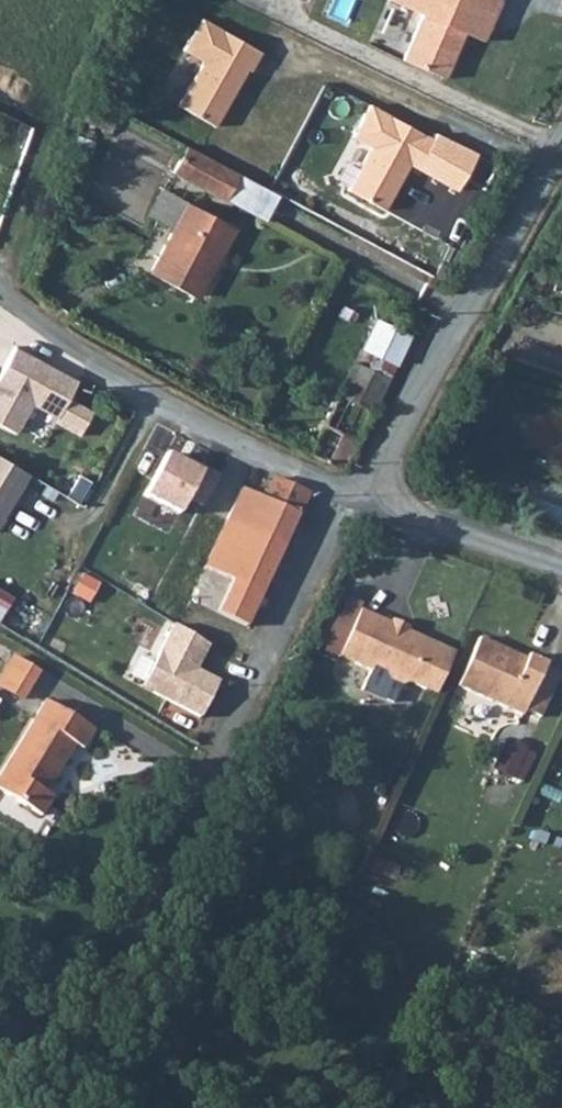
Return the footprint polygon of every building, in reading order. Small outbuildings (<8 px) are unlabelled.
[(421,17),(402,61),(444,80),(464,35),(481,44),(499,1),(498,0),(387,0),(387,2),(421,17)] [(185,52),(204,62),(180,109),(216,129),(247,72),(251,73),(261,53),(201,21),(185,52)] [(352,138),(372,149),(349,191),(384,210),(408,165),(459,192),(478,156),(435,136),(431,139),(369,107),(352,138)] [(170,170),(222,198),(223,197),(235,175),(183,147),(170,170)] [(273,195),(235,175),(223,197),(261,217),(273,195)] [(146,219),(171,232),(185,206),(161,193),(146,219)] [(171,232),(147,275),(190,299),(213,256),(217,259),(232,231),(185,206),(171,232)] [(374,318),(359,347),(393,363),(408,334),(374,318)] [(307,453),(341,470),(393,363),(359,347),(348,342),(342,354),(353,360),(307,453)] [(0,368),(0,426),(15,435),(34,402),(78,428),(89,409),(67,396),(76,381),(14,344),(0,368)] [(198,472),(163,454),(142,494),(175,511),(182,497),(198,505),(214,475),(199,467),(198,472)] [(26,475),(0,459),(0,519),(26,475)] [(274,477),(274,479),(264,498),(243,489),(228,520),(283,545),(307,492),(274,477)] [(207,567),(235,580),(229,592),(254,606),(283,545),(228,520),(207,567)] [(254,606),(229,592),(226,599),(252,612),(254,606)] [(410,676),(428,685),(447,643),(364,604),(342,651),(372,666),(375,659),(388,665),(390,674),(402,680),(410,676)] [(173,627),(139,687),(161,700),(152,716),(193,740),(203,723),(195,719),(216,681),(194,669),(207,646),(173,627)] [(523,713),(526,707),(546,664),(548,660),(532,652),(527,660),(506,650),(507,646),(483,635),(459,682),(523,713)] [(447,643),(428,685),(438,690),(457,648),(447,643)] [(561,672),(546,664),(526,707),(541,714),(561,672)] [(92,731),(45,701),(0,774),(0,791),(40,816),(51,797),(41,791),(47,779),(51,782),(73,746),(80,751),(92,731)] [(529,783),(537,752),(517,747),(509,778),(529,783)]
